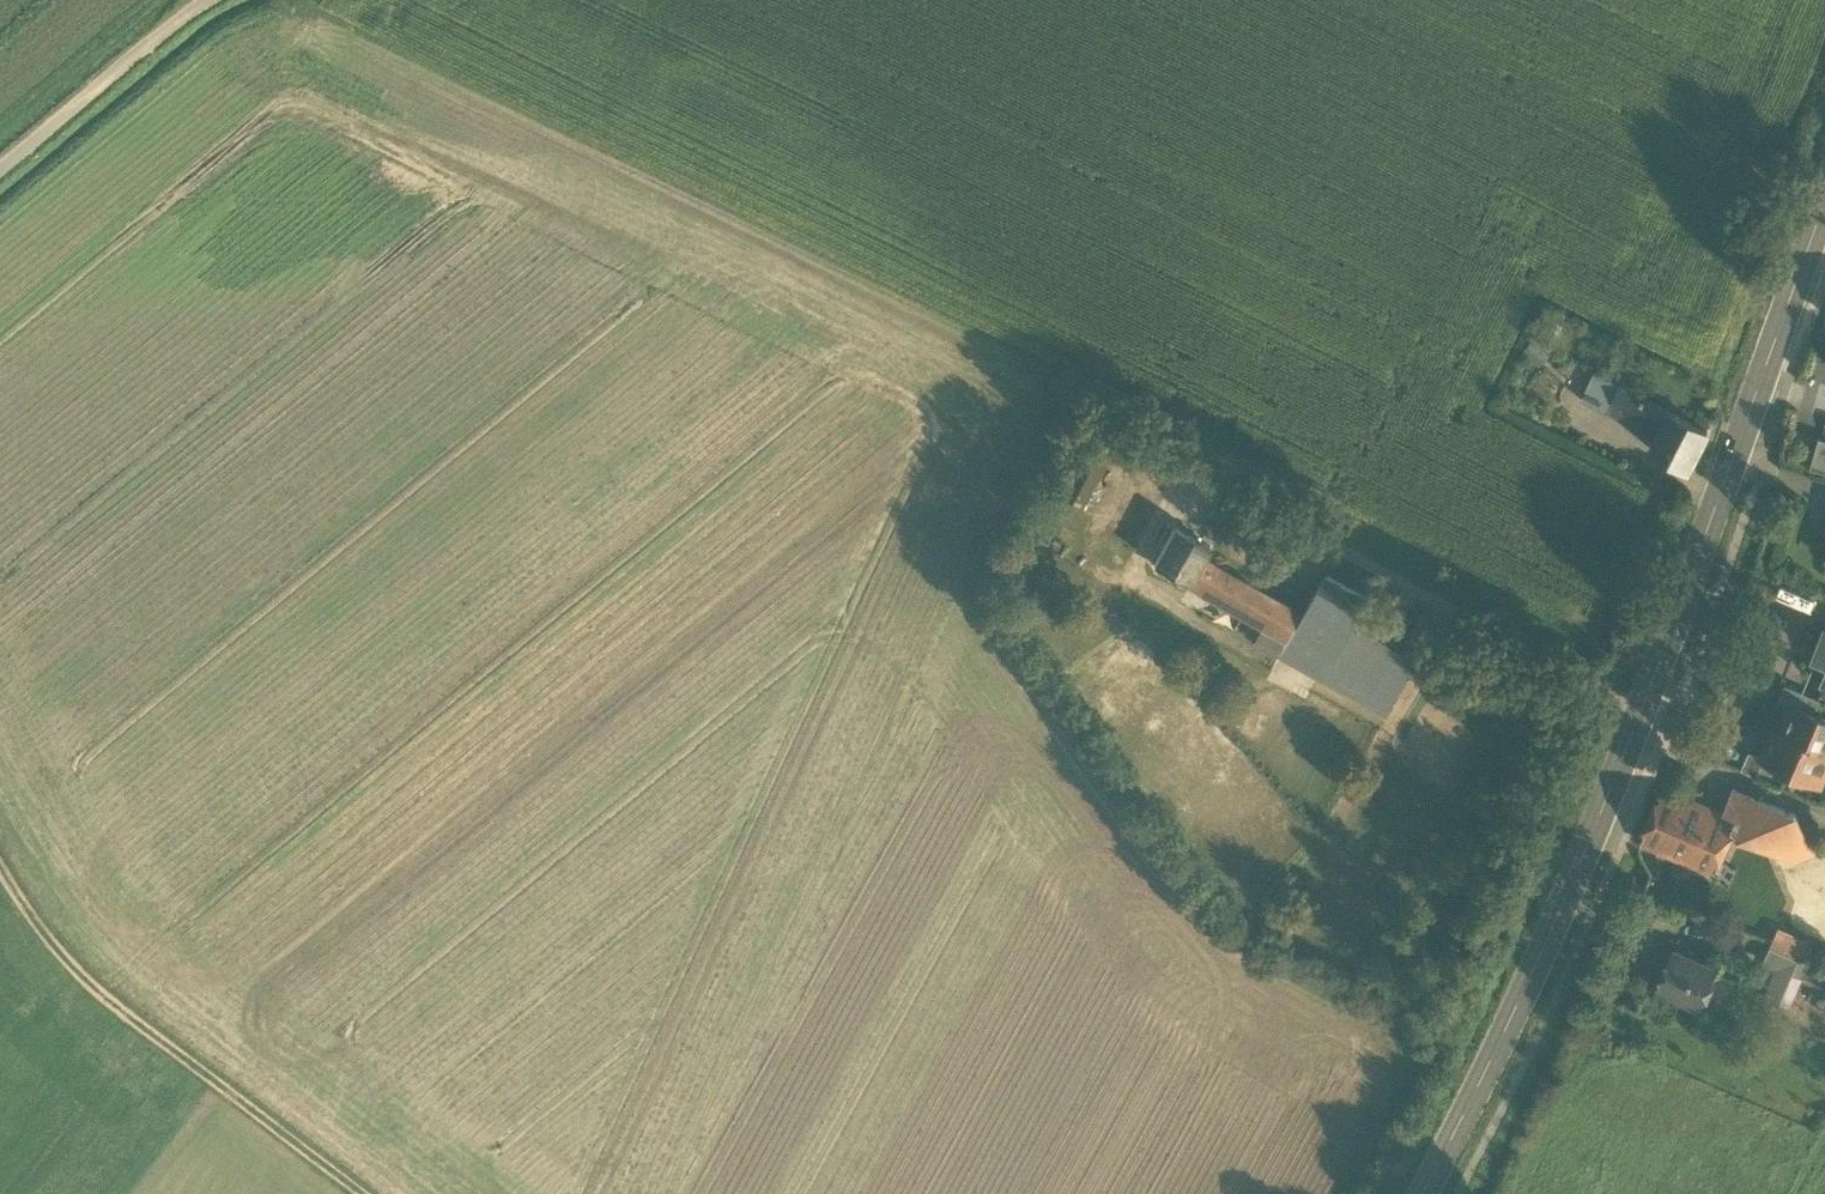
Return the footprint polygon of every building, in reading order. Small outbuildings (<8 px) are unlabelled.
[(1584,401),(1606,412),(1611,401),(1603,397),(1606,393),(1613,396),(1619,385),(1598,374),(1584,401)] [(1627,409),(1662,427),(1670,411),(1619,385),(1613,396),(1606,393),(1603,397),(1611,401),(1627,409)] [(1611,401),(1606,412),(1621,420),(1627,409),(1611,401)] [(1627,409),(1621,420),(1656,438),(1662,427),(1627,409)] [(1652,446),(1688,466),(1706,430),(1670,411),(1662,427),(1656,438),(1652,446)] [(1824,467),(1824,439),(1820,437),(1811,462),(1824,467)] [(1047,516),(1071,529),(1110,455),(1086,442),(1047,516)] [(1151,563),(1186,583),(1187,581),(1200,559),(1207,547),(1173,527),(1151,563)] [(1428,633),(1367,599),(1323,575),(1300,616),(1200,559),(1187,581),(1264,625),(1287,639),(1278,654),(1315,674),(1384,713),(1405,675),(1428,633)] [(1264,625),(1255,641),(1278,654),(1287,639),(1264,625)] [(1815,653),(1824,658),(1824,629),(1815,653)] [(1805,706),(1811,693),(1786,683),(1780,697),(1794,703),(1794,702),(1805,706)] [(1805,706),(1819,712),(1824,699),(1820,697),(1811,693),(1805,706)] [(1781,732),(1824,751),(1824,715),(1819,712),(1805,706),(1794,702),(1794,703),(1781,732)] [(1824,771),(1824,751),(1781,732),(1776,730),(1765,756),(1763,760),(1786,770),(1820,784),(1824,771)] [(1741,766),(1781,783),(1786,770),(1763,760),(1765,756),(1749,749),(1741,766)] [(1749,821),(1759,797),(1736,787),(1728,811),(1741,818),(1749,821)] [(1642,841),(1711,870),(1734,819),(1665,789),(1642,841)] [(1759,820),(1770,846),(1804,832),(1801,826),(1795,811),(1759,797),(1749,821),(1753,823),(1759,820)] [(1749,821),(1741,818),(1739,835),(1770,846),(1759,820),(1753,823),(1749,821)] [(1804,832),(1811,848),(1824,843),(1815,820),(1801,826),(1804,832)] [(1804,832),(1770,846),(1794,857),(1812,850),(1811,848),(1804,832)] [(1772,944),(1785,950),(1793,934),(1779,928),(1772,944)] [(1806,940),(1793,934),(1785,950),(1799,956),(1806,940)] [(1672,950),(1669,957),(1683,963),(1686,955),(1672,950)] [(1656,986),(1701,1005),(1716,968),(1686,955),(1683,963),(1669,957),(1656,986)]
